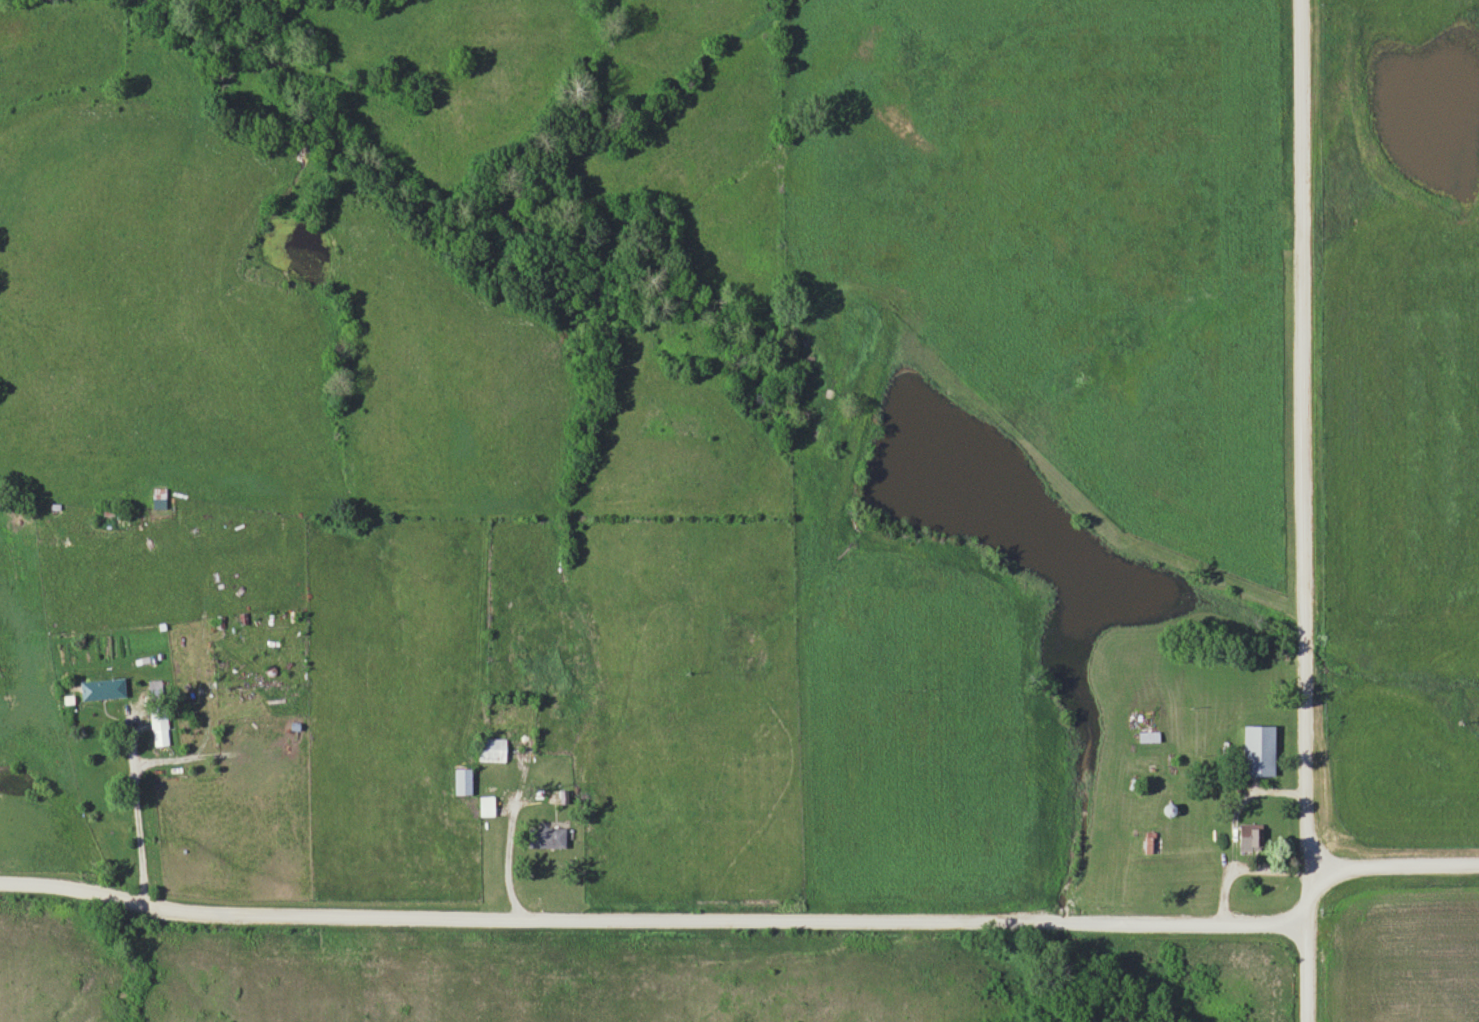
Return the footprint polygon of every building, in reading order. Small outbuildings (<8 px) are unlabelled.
[(79,681),(79,700),(116,699),(115,680),(79,681)] [(149,702),(162,701),(161,680),(148,681),(149,702)] [(168,746),(168,710),(151,710),(151,746),(168,746)] [(1274,726),(1242,726),(1242,776),(1274,776),(1274,726)] [(1140,732),(1140,741),(1159,741),(1159,732),(1140,732)] [(476,761),(505,761),(505,738),(476,738),(476,761)] [(470,768),(454,768),(454,794),(470,794),(470,768)] [(478,816),(493,816),(493,796),(478,796),(478,816)] [(1262,845),(1262,824),(1238,824),(1238,845),(1262,845)] [(564,828),(527,828),(527,848),(564,848),(564,828)]
